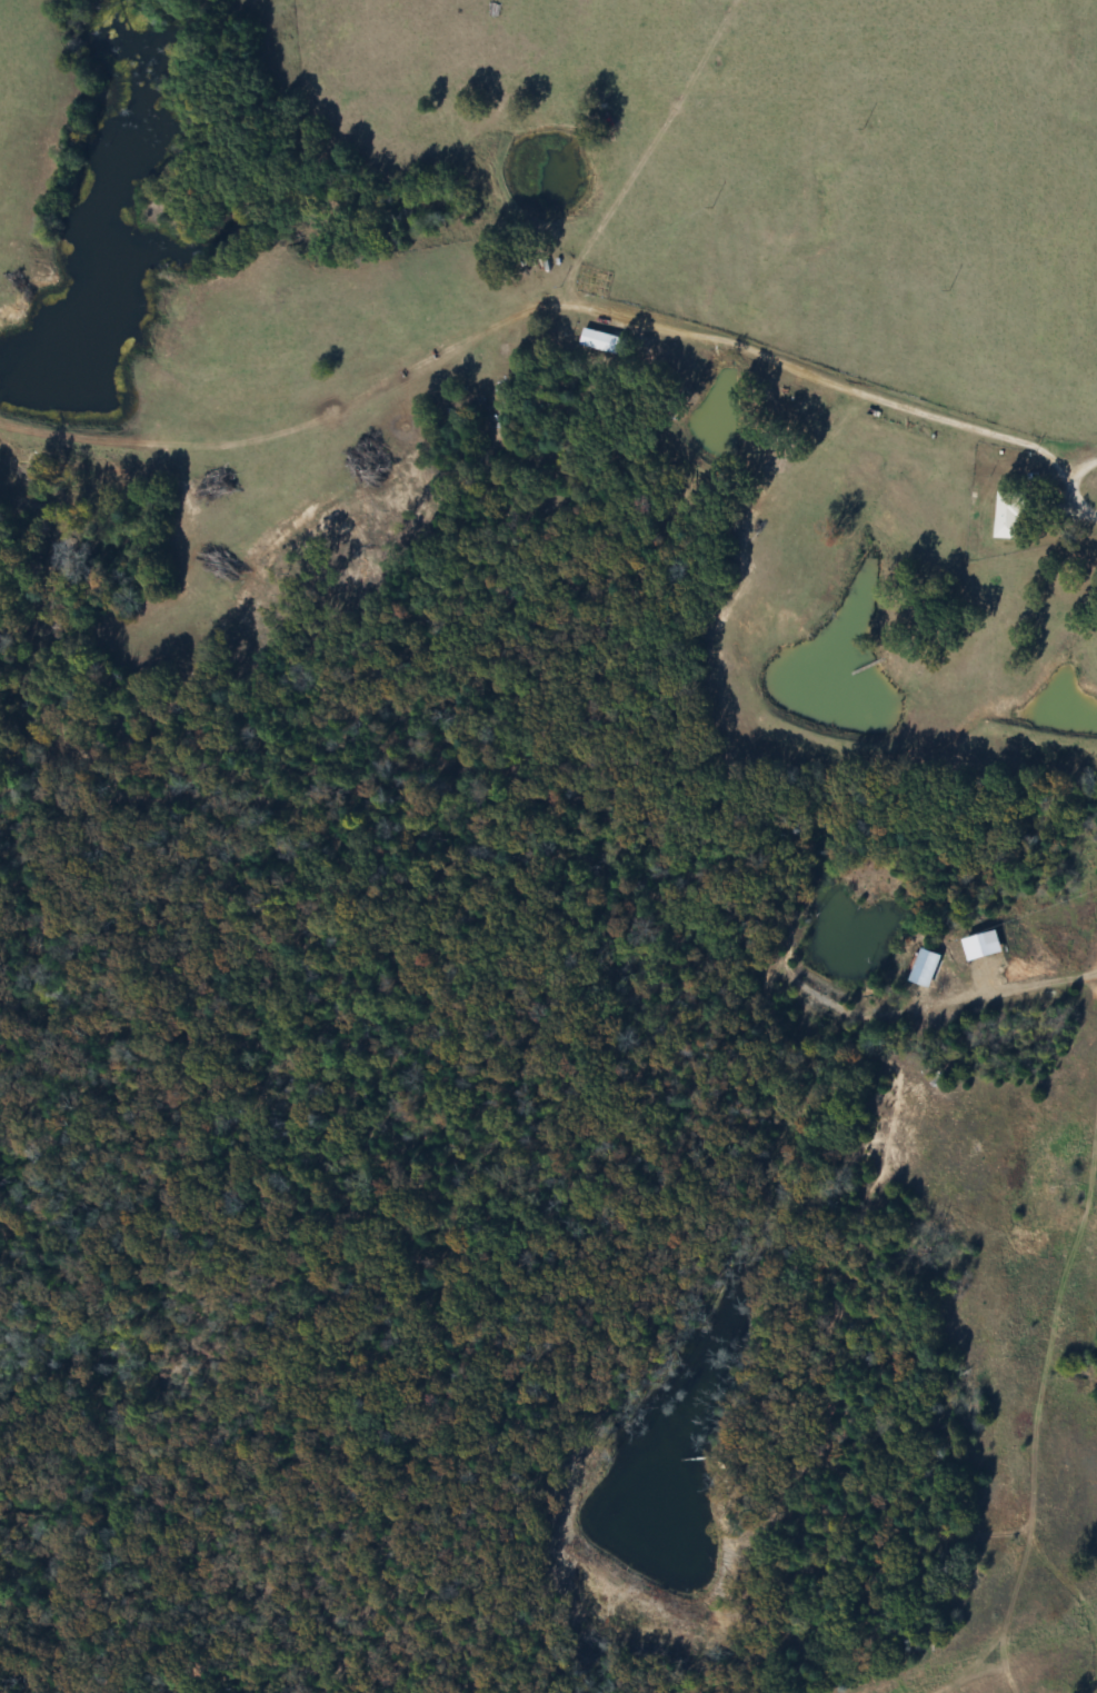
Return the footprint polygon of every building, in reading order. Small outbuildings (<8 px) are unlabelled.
[(622,355),(626,338),(584,330),(581,347),(622,355)] [(996,538),(1022,540),(1024,493),(998,492),(996,538)]
